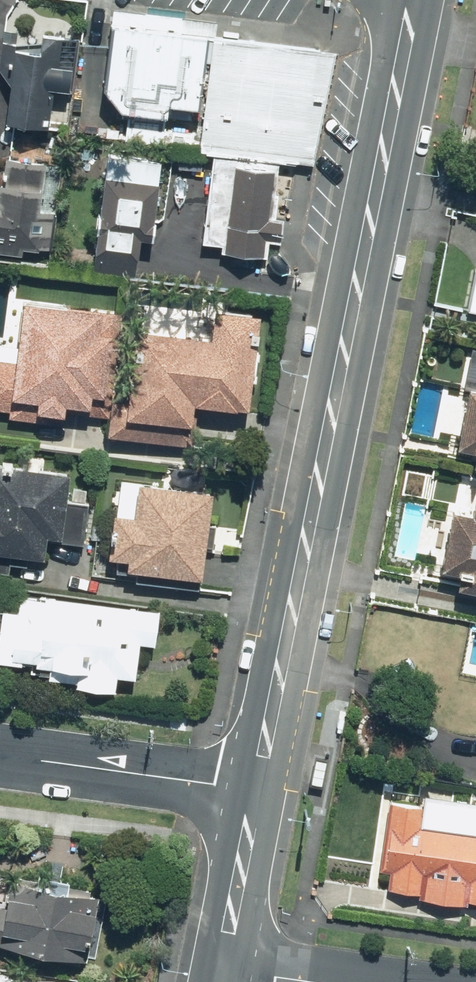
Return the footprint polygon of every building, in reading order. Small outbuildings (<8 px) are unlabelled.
[(206,24),(107,13),(96,84),(121,112),(193,119),(206,24)] [(319,33),(213,16),(194,126),(301,143),(319,33)] [(66,31),(3,26),(0,63),(0,67),(14,83),(11,121),(53,125),(56,90),(78,92),(80,62),(63,61),(66,31)] [(98,254),(143,260),(147,228),(158,229),(166,158),(111,151),(98,254)] [(0,202),(0,250),(52,254),(60,161),(8,156),(5,202),(0,202)] [(72,416),(74,401),(99,404),(100,394),(115,396),(124,313),(28,303),(23,346),(0,344),(0,409),(11,410),(13,394),(44,398),(42,413),(72,416)] [(137,411),(206,416),(207,403),(259,407),(267,309),(220,306),(218,333),(143,327),(137,411)] [(463,442),(475,445),(475,364),(463,442)] [(77,472),(0,461),(0,549),(49,556),(52,534),(91,540),(96,501),(74,498),(77,472)] [(122,509),(118,555),(135,556),(134,567),(216,573),(223,487),(146,482),(144,511),(122,509)] [(457,505),(445,563),(474,569),(471,584),(475,585),(475,509),(457,505)] [(41,657),(41,663),(56,664),(55,674),(80,676),(79,685),(124,688),(125,677),(144,678),(147,644),(164,645),(167,603),(27,592),(26,601),(8,600),(4,660),(27,662),(28,656),(41,657)] [(392,889),(426,891),(426,899),(471,902),(471,900),(475,900),(475,784),(402,779),(401,801),(390,801),(385,867),(394,868),(392,889)] [(98,941),(109,891),(77,884),(79,875),(43,867),(41,876),(5,868),(0,891),(0,923),(15,926),(11,942),(81,958),(86,938),(98,941)] [(89,981),(0,969),(0,981),(89,981)]
